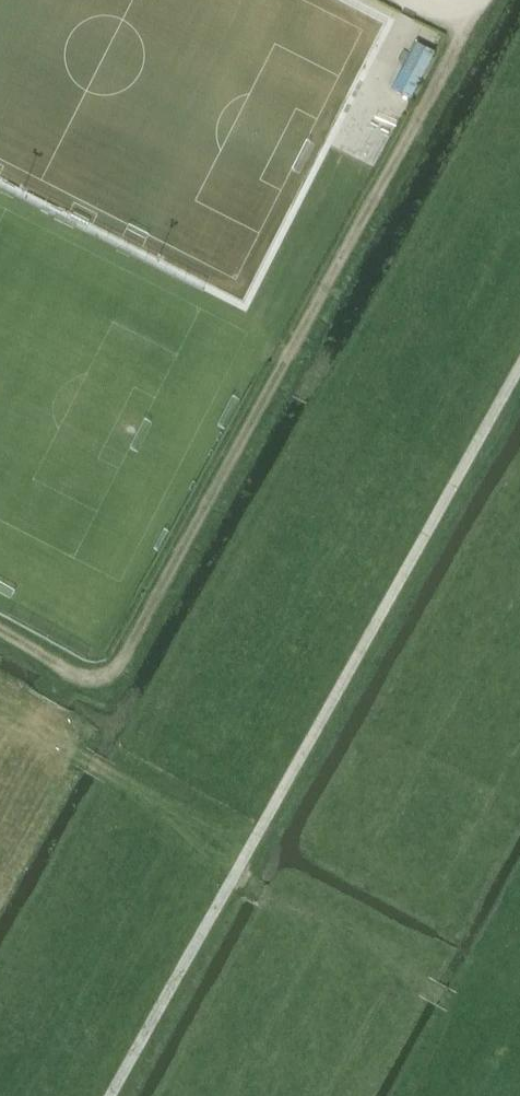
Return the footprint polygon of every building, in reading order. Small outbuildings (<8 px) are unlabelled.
[(435,54),(415,44),(390,90),(410,100),(435,54)]
